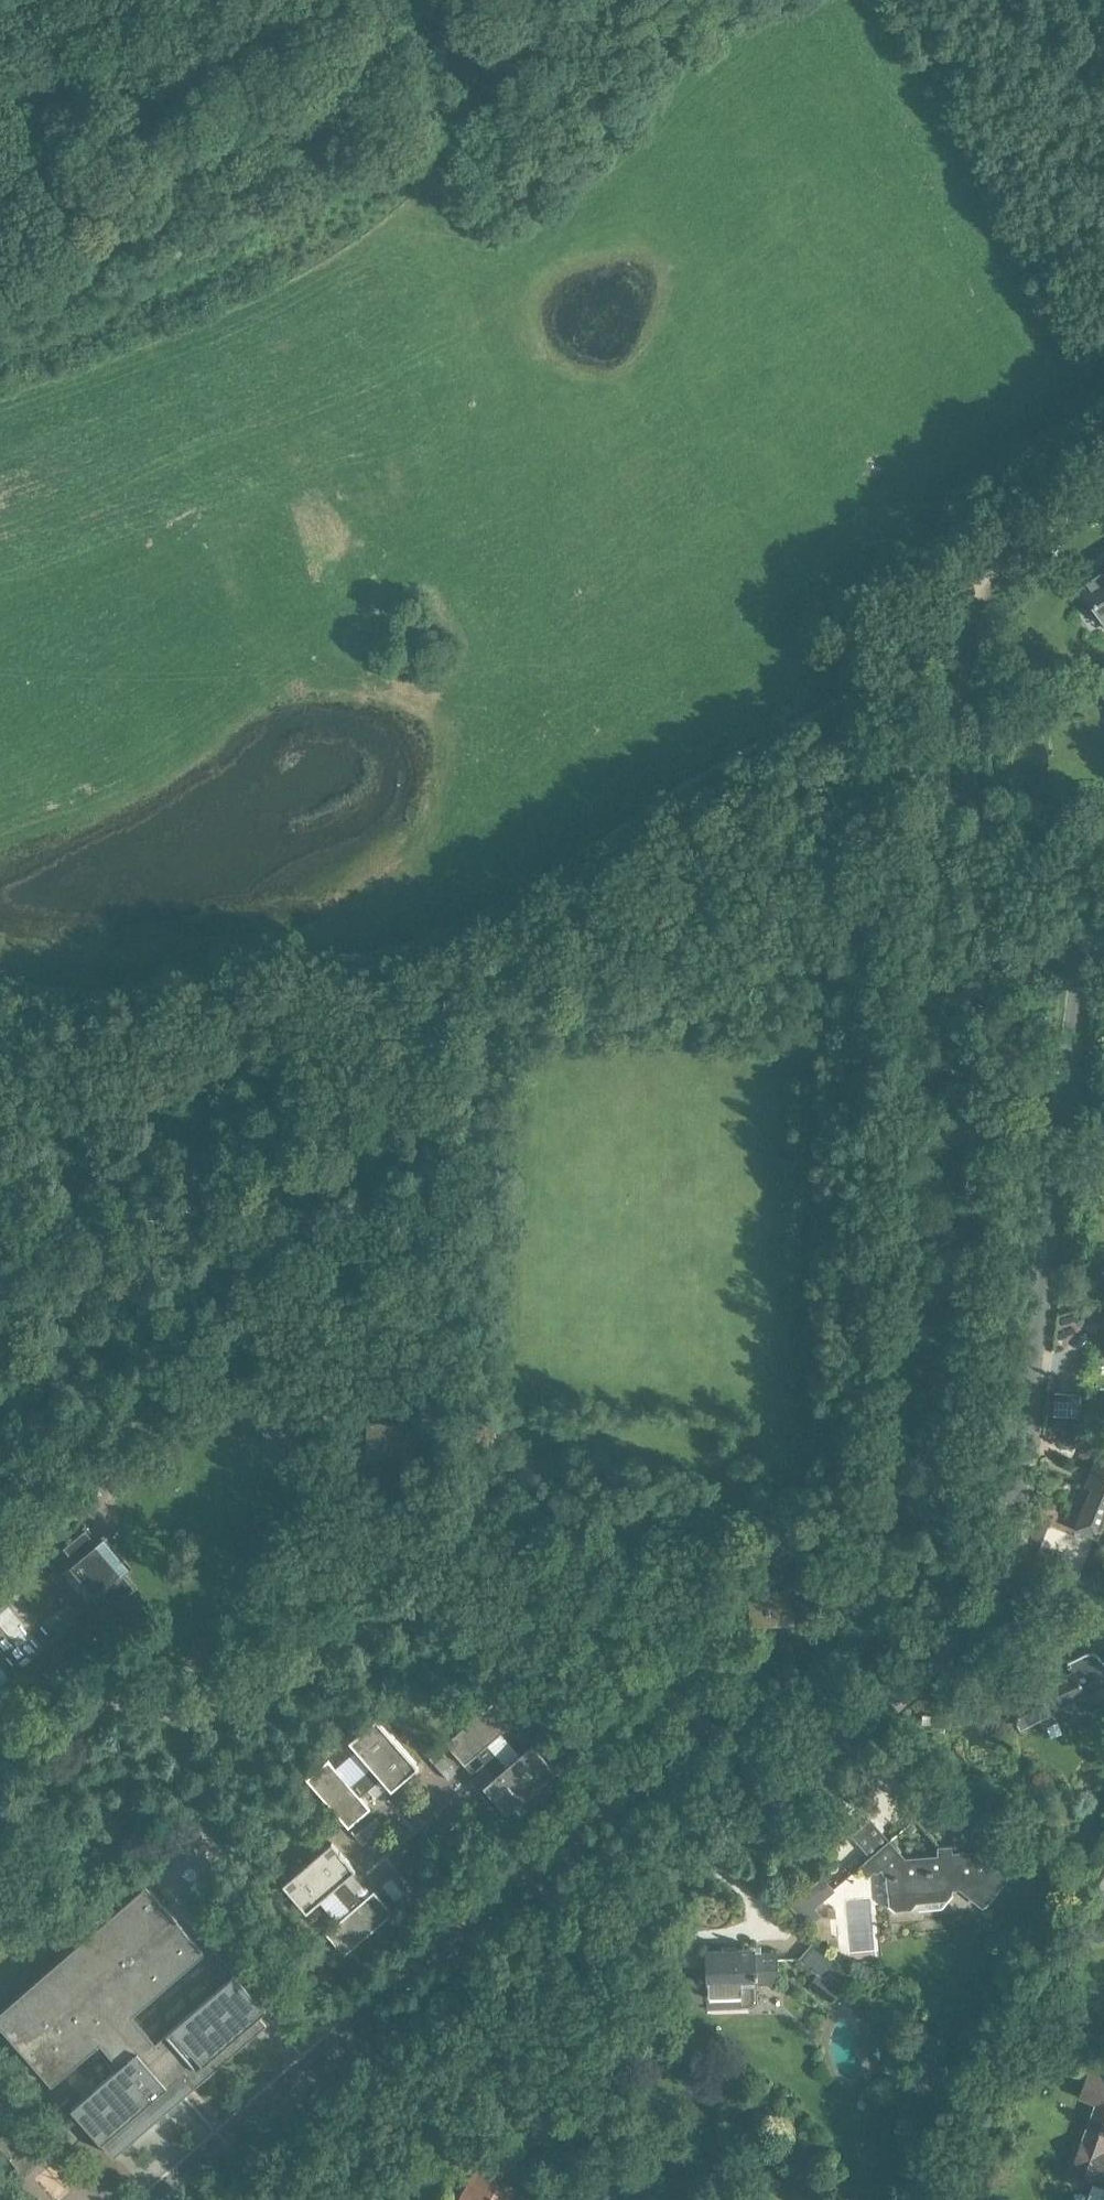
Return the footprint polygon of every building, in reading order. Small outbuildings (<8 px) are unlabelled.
[(1081,585),(1103,621),(1103,570),(1081,585)] [(1095,1535),(1096,1535),(1103,1517),(1103,1454),(1100,1452),(1086,1484),(1092,1487),(1076,1527),(1095,1535)] [(89,1591),(94,1596),(99,1591),(111,1605),(133,1586),(121,1572),(128,1567),(103,1536),(96,1542),(85,1528),(62,1546),(74,1561),(68,1566),(73,1571),(71,1573),(75,1578),(77,1577),(84,1585),(82,1587),(87,1592),(89,1591)] [(775,1573),(776,1590),(750,1591),(751,1622),(791,1620),(790,1590),(807,1589),(806,1572),(775,1573)] [(1033,1681),(1037,1689),(1010,1703),(1014,1712),(1013,1713),(1017,1724),(1020,1724),(1021,1725),(1049,1711),(1048,1709),(1072,1698),(1074,1702),(1086,1696),(1091,1707),(1103,1704),(1103,1663),(1097,1655),(1095,1654),(1094,1653),(1093,1652),(1090,1652),(1088,1652),(1085,1652),(1067,1661),(1069,1667),(1044,1679),(1043,1676),(1033,1681)] [(10,1676),(0,1664),(0,1685),(10,1676)] [(9,1699),(0,1689),(0,1706),(9,1699)] [(464,1764),(476,1754),(497,1778),(486,1789),(507,1813),(555,1771),(534,1747),(508,1770),(487,1745),(513,1722),(494,1700),(445,1742),(464,1764)] [(350,1785),(328,1759),(306,1778),(348,1827),(370,1808),(360,1796),(384,1774),(394,1787),(419,1766),(376,1717),(352,1738),(375,1764),(350,1785)] [(888,1839),(858,1866),(866,1876),(874,1870),(876,1872),(880,1868),(885,1875),(888,1904),(894,1909),(910,1908),(915,1902),(946,1899),(951,1893),(951,1890),(952,1890),(951,1885),(960,1885),(984,1905),(1007,1879),(972,1850),(952,1852),(952,1848),(936,1850),(937,1854),(904,1857),(888,1839)] [(361,1901),(340,1876),(352,1866),(331,1841),(283,1884),(304,1908),(330,1885),(351,1910),(325,1932),(344,1954),(393,1912),(374,1890),(361,1901)] [(807,1926),(819,1917),(810,1906),(833,1887),(822,1875),(788,1903),(807,1926)] [(267,2022),(231,1981),(159,2044),(132,2014),(205,1951),(146,1883),(65,1954),(71,1961),(0,2022),(0,2024),(14,2040),(8,2045),(20,2047),(52,2084),(100,2042),(120,2064),(71,2106),(114,2155),(115,2154),(108,2146),(186,2078),(193,2086),(267,2022)] [(835,1907),(827,1908),(828,1916),(835,1916),(835,1907)] [(837,1936),(830,1937),(830,1946),(838,1945),(837,1936)] [(813,1940),(798,1958),(816,1973),(809,1983),(829,2000),(838,1989),(836,1987),(839,1982),(835,1979),(827,1973),(838,1961),(813,1940)] [(778,1982),(777,1952),(753,1953),(753,1948),(736,1948),(737,1951),(724,1951),(724,1949),(705,1949),(706,1977),(682,1978),(683,2000),(706,1999),(707,2007),(748,2005),(750,2005),(751,2004),(752,2004),(754,2002),(755,2000),(755,1999),(755,1997),(755,1983),(778,1982)] [(943,2067),(937,2078),(949,2084),(955,2073),(943,2067)] [(1100,2076),(1092,2100),(1097,2101),(1082,2141),(1080,2140),(1068,2173),(1103,2186),(1103,2078),(1100,2076)] [(29,2171),(43,2159),(9,2120),(0,2128),(0,2137),(29,2171)] [(643,2128),(638,2138),(652,2145),(657,2135),(643,2128)] [(466,2193),(464,2192),(459,2199),(502,2199),(510,2185),(511,2184),(522,2165),(491,2148),(485,2159),(491,2166),(488,2171),(477,2165),(469,2179),(473,2181),(466,2193)]
